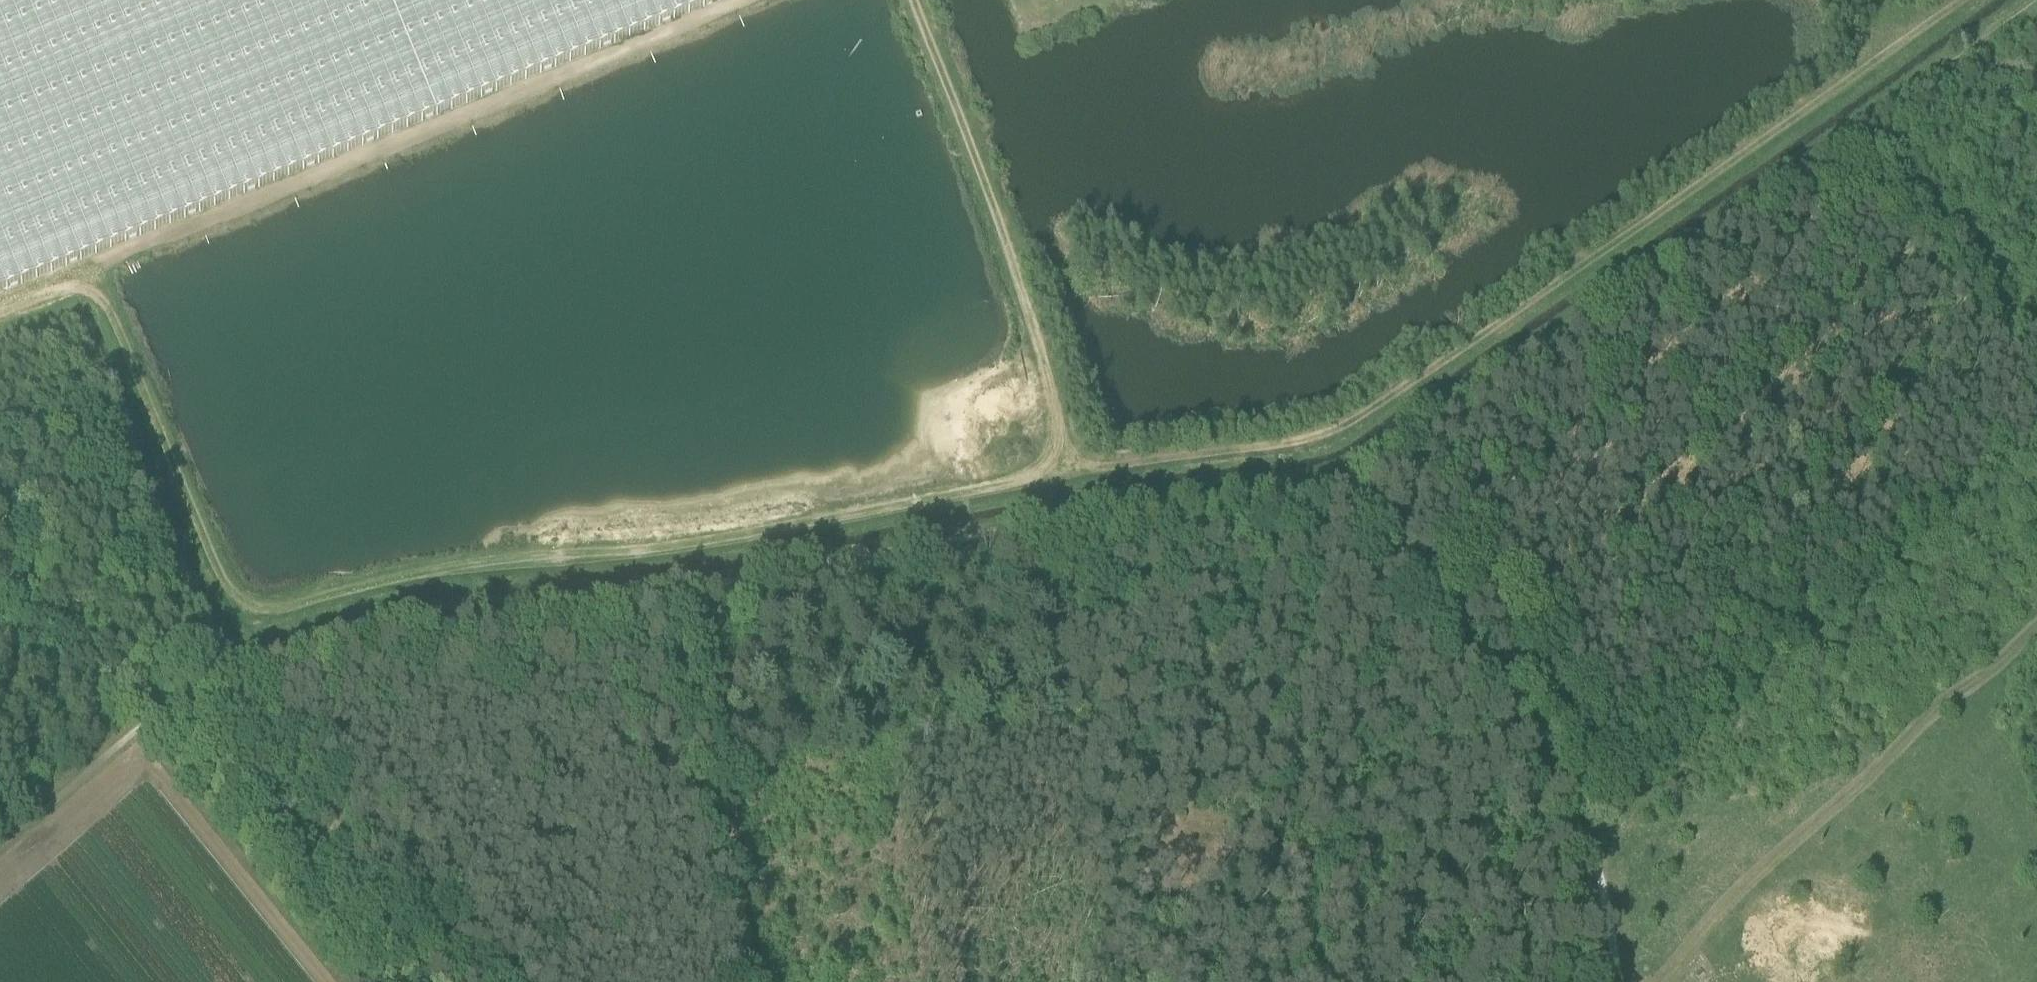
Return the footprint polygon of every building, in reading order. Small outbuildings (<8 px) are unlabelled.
[(721,0),(0,0),(0,294),(721,0)]
